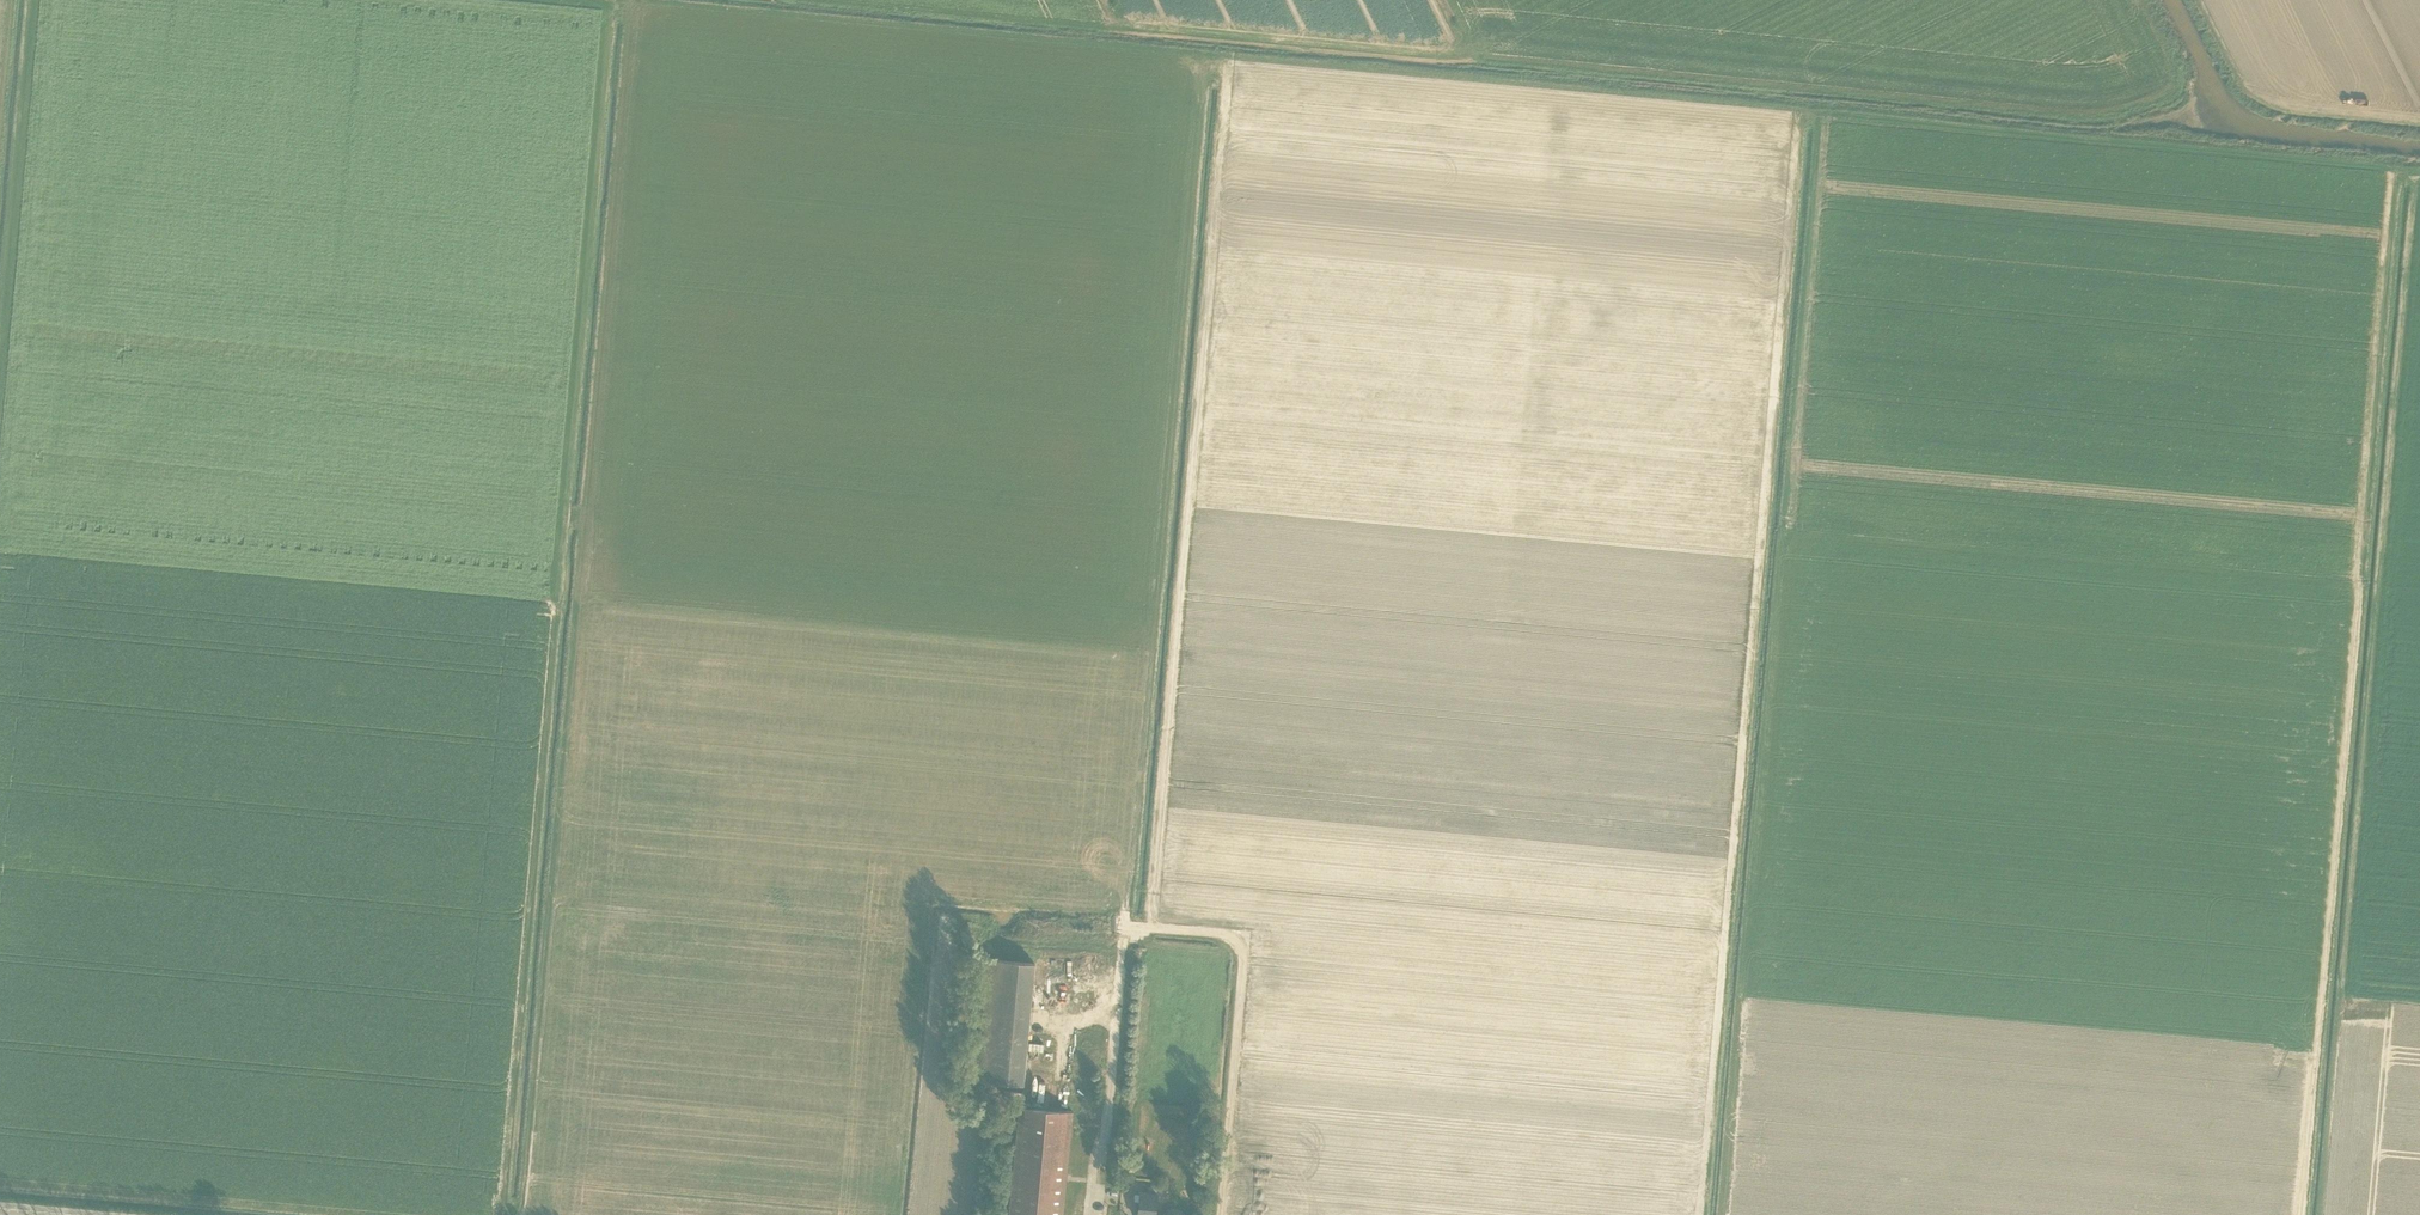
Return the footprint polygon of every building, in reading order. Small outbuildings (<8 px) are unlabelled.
[(968,1080),(1024,1084),(1035,963),(980,958),(968,1080)] [(1074,1111),(1019,1106),(1009,1214),(1064,1214),(1074,1111)] [(1078,1137),(1083,1133),(1078,1125),(1072,1129),(1078,1137)] [(1138,1214),(1155,1214),(1157,1193),(1141,1192),(1138,1214)]
